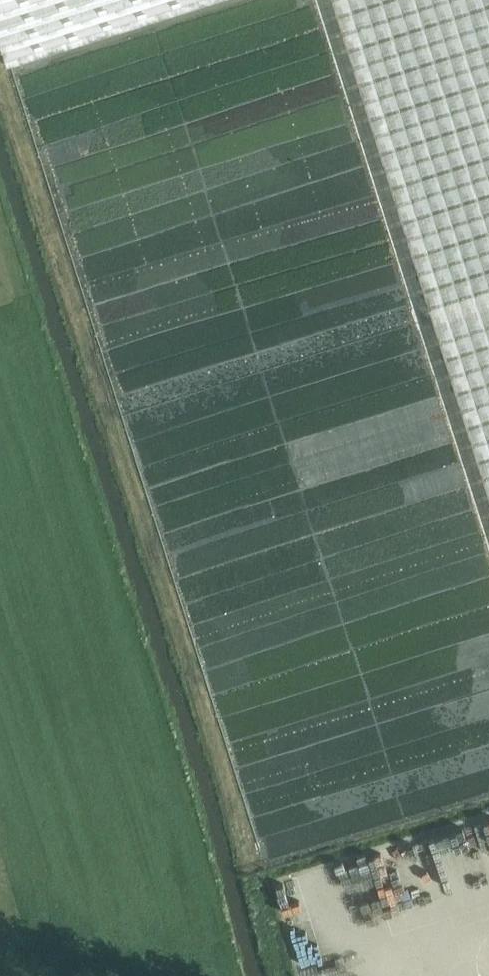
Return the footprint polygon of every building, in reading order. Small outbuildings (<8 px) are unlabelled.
[(7,64),(210,0),(0,0),(0,41),(7,64)] [(432,317),(488,497),(488,0),(332,0),(432,317)] [(341,127),(341,96),(304,95),(304,122),(316,123),(316,126),(341,127)] [(396,358),(425,350),(411,302),(395,307),(402,333),(390,337),(396,358)]
